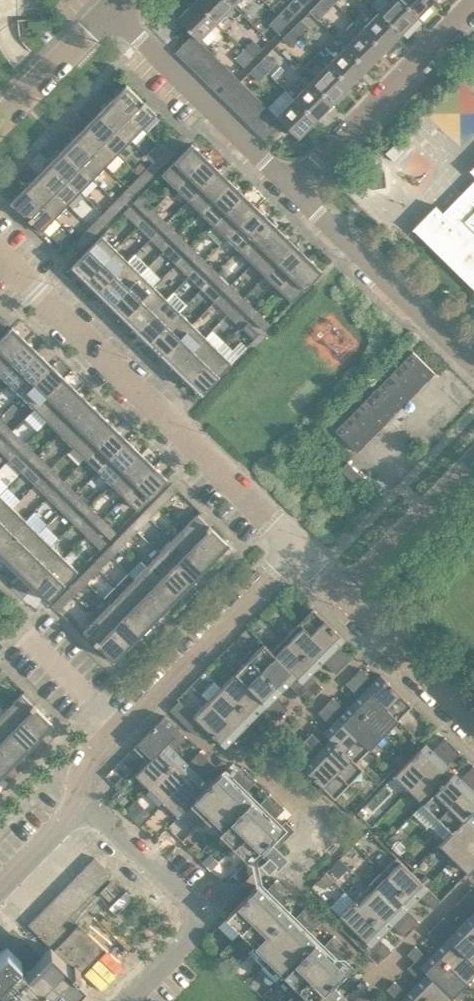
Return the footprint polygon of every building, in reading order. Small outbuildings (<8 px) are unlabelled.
[(216,22),(193,0),(176,18),(192,33),(199,40),(216,22)] [(228,0),(193,0),(216,22),(233,5),(228,0)] [(277,14),(286,23),(303,6),(297,0),(291,0),(286,5),(277,14)] [(325,11),(334,2),(332,0),(319,0),(309,10),(317,19),(325,11)] [(400,33),(417,15),(402,0),(388,0),(389,0),(378,11),(400,33)] [(417,15),(433,0),(402,0),(417,15)] [(361,28),(383,50),(400,33),(378,11),(361,28)] [(277,32),(286,23),(277,14),(268,23),(277,32)] [(300,37),(309,27),(300,19),(291,28),(300,37)] [(366,67),(383,50),(361,28),(353,21),(346,28),(354,35),(344,46),(366,67)] [(291,45),(300,37),(291,28),(282,37),(291,45)] [(174,51),(183,60),(201,42),(199,40),(192,33),(174,51)] [(252,58),(261,48),(252,39),(243,49),(252,58)] [(209,50),(201,42),(183,60),(192,68),(209,50)] [(327,63),(349,85),(366,67),(344,46),(327,63)] [(243,66),(252,58),(243,49),(235,57),(243,66)] [(217,58),(209,50),(192,68),(200,76),(217,58)] [(266,71),(275,62),(266,53),(257,62),(266,71)] [(200,76),(208,84),(226,66),(217,58),(200,76)] [(258,80),(266,71),(257,62),(249,71),(258,80)] [(276,62),(267,71),(274,78),(283,69),(276,62)] [(332,102),(349,85),(327,63),(310,80),(332,102)] [(235,75),(226,66),(208,84),(217,93),(235,75)] [(231,106),(249,88),(240,80),(222,98),(231,106)] [(293,98),(315,119),(332,102),(310,80),(293,98)] [(126,83),(112,97),(143,126),(156,113),(155,112),(158,110),(155,107),(154,107),(147,100),(145,102),(143,99),(142,100),(126,83)] [(257,97),(249,88),(231,106),(239,114),(257,97)] [(130,139),(143,126),(112,97),(100,110),(130,139)] [(248,123),(265,105),(257,97),(239,114),(248,123)] [(293,98),(276,115),(282,121),(298,137),(315,119),(293,98)] [(248,123),(256,131),(274,113),(265,105),(248,123)] [(117,152),(130,139),(100,110),(87,123),(117,152)] [(276,115),(274,113),(256,131),(265,139),(282,121),(276,115)] [(74,135),(105,165),(117,152),(87,123),(74,135)] [(165,149),(171,154),(187,138),(181,133),(165,149)] [(92,178),(105,165),(74,135),(62,148),(92,178)] [(191,143),(161,173),(175,186),(205,156),(191,143)] [(49,161),(80,191),(92,178),(62,148),(49,161)] [(158,167),(171,154),(165,149),(153,162),(158,167)] [(217,168),(205,156),(175,186),(188,199),(217,168)] [(67,204),(80,191),(49,161),(37,174),(67,204)] [(140,175),(146,180),(158,167),(153,162),(140,175)] [(201,211),(230,181),(217,168),(188,199),(201,211)] [(37,174),(24,187),(54,216),(67,204),(37,174)] [(133,193),(146,180),(140,175),(128,187),(133,193)] [(442,212),(435,205),(412,228),(473,289),(473,179),(442,212)] [(243,194),(230,181),(201,211),(213,224),(243,194)] [(40,229),(41,230),(54,216),(24,187),(11,200),(28,217),(27,217),(30,219),(28,221),(35,229),(38,232),(40,229)] [(115,200),(121,206),(133,193),(128,187),(115,200)] [(256,206),(243,194),(213,224),(207,231),(220,243),(226,237),(256,206)] [(133,201),(147,215),(152,209),(139,196),(133,201)] [(108,219),(121,206),(115,200),(102,213),(108,219)] [(137,225),(143,219),(129,206),(124,211),(137,225)] [(269,219),(256,206),(226,237),(239,249),(269,219)] [(165,221),(152,209),(147,215),(160,227),(165,221)] [(90,226),(95,232),(108,219),(102,213),(90,226)] [(156,232),(143,219),(137,225),(150,237),(156,232)] [(252,262),(282,232),(269,219),(239,249),(252,262)] [(178,234),(165,221),(160,227),(172,240),(178,234)] [(83,244),(95,232),(90,226),(77,239),(83,244)] [(163,250),(168,244),(156,232),(150,237),(163,250)] [(294,244),(282,232),(252,262),(265,274),(294,244)] [(71,265),(85,278),(115,248),(101,234),(71,265)] [(185,252),(191,247),(178,234),(172,240),(185,252)] [(61,255),(67,260),(83,244),(77,239),(61,255)] [(181,257),(168,244),(163,250),(176,263),(181,257)] [(278,287),(307,257),(294,244),(265,274),(278,287)] [(204,259),(191,247),(185,252),(198,265),(204,259)] [(115,248),(85,278),(98,290),(127,260),(115,248)] [(134,253),(127,260),(98,290),(111,303),(140,273),(147,266),(134,253)] [(188,275),(194,269),(181,257),(176,263),(188,275)] [(321,270),(307,257),(278,287),(291,300),(321,270)] [(211,278),(217,272),(204,259),(198,265),(211,278)] [(207,282),(194,269),(188,275),(201,288),(207,282)] [(230,285),(217,272),(211,278),(224,290),(230,285)] [(123,316),(153,285),(140,273),(111,303),(123,316)] [(214,300),(220,295),(207,282),(201,288),(214,300)] [(166,298),(153,285),(123,316),(136,328),(166,298)] [(237,303),(242,297),(230,285),(224,290),(237,303)] [(173,291),(166,298),(136,328),(149,341),(179,311),(186,304),(173,291)] [(233,307),(220,295),(214,300),(227,313),(233,307)] [(237,303),(249,316),(255,310),(242,297),(237,303)] [(240,326),(245,320),(233,307),(227,313),(240,326)] [(263,329),(269,323),(255,310),(249,316),(263,329)] [(192,323),(179,311),(149,341),(162,354),(192,323)] [(259,333),(245,320),(240,326),(253,339),(259,333)] [(175,366),(205,336),(192,323),(162,354),(175,366)] [(0,338),(0,365),(25,339),(11,326),(0,338)] [(175,366),(188,379),(217,348),(205,336),(175,366)] [(25,339),(0,365),(0,374),(8,382),(38,352),(25,339)] [(217,348),(188,379),(201,392),(231,362),(217,348)] [(357,451),(434,372),(412,351),(335,430),(357,451)] [(21,395),(51,364),(38,352),(8,382),(21,395)] [(63,377),(51,364),(21,395),(34,407),(63,377)] [(47,420),(76,390),(63,377),(34,407),(47,420)] [(89,402),(76,390),(47,420),(59,432),(89,402)] [(72,445),(102,415),(89,402),(59,432),(72,445)] [(115,427),(102,415),(72,445),(85,458),(115,427)] [(0,419),(0,430),(6,436),(11,430),(0,419)] [(98,470),(128,440),(115,427),(85,458),(98,470)] [(19,448),(24,443),(11,430),(6,436),(19,448)] [(14,453),(2,440),(0,442),(0,450),(9,458),(14,453)] [(140,453),(128,440),(98,470),(111,483),(140,453)] [(37,455),(24,443),(19,448),(31,461),(37,455)] [(27,465),(14,453),(9,458),(22,471),(27,465)] [(124,495),(153,465),(140,453),(111,483),(124,495)] [(44,474),(50,468),(37,455),(31,461),(44,474)] [(360,477),(361,475),(347,461),(339,468),(354,483),(360,477)] [(34,484),(40,478),(27,465),(22,471),(34,484)] [(167,479),(153,465),(124,495),(137,509),(167,479)] [(63,480),(50,468),(44,474),(57,486),(63,480)] [(53,490),(40,478),(34,484),(47,496),(53,490)] [(70,499),(76,493),(63,480),(57,486),(70,499)] [(177,488),(171,483),(155,499),(161,504),(177,488)] [(60,509),(66,503),(53,490),(47,496),(60,509)] [(88,506),(76,493),(70,499),(83,511),(88,506)] [(0,495),(0,519),(12,506),(0,495)] [(155,499),(143,511),(149,517),(161,504),(155,499)] [(79,516),(66,503),(60,509),(73,521),(79,516)] [(25,519),(12,506),(0,519),(0,544),(25,519)] [(96,524),(101,518),(88,506),(83,511),(96,524)] [(149,517),(143,511),(130,524),(136,530),(149,517)] [(197,513),(184,527),(214,556),(228,543),(211,526),(209,524),(211,522),(203,514),(200,511),(198,514),(197,513)] [(86,534),(91,528),(79,516),(73,521),(86,534)] [(155,523),(149,517),(140,526),(146,531),(155,523)] [(115,531),(101,518),(96,524),(109,537),(115,531)] [(25,519),(0,544),(0,554),(8,562),(38,532),(25,519)] [(130,524),(118,537),(123,543),(136,530),(130,524)] [(202,569),(214,556),(184,527),(171,539),(202,569)] [(105,541),(91,528),(86,534),(99,547),(105,541)] [(21,574),(51,544),(38,532),(8,562),(21,574)] [(123,543),(118,537),(105,550),(111,556),(123,543)] [(189,582),(202,569),(171,539),(159,552),(189,582)] [(21,574),(34,587),(63,557),(51,544),(21,574)] [(105,550),(92,563),(98,569),(111,556),(105,550)] [(146,565),(176,595),(189,582),(159,552),(146,565)] [(47,600),(77,570),(63,557),(34,587),(47,600)] [(164,608),(176,595),(146,565),(140,559),(127,572),(134,578),(164,608)] [(98,569),(92,563),(80,576),(86,581),(98,569)] [(151,621),(164,608),(134,578),(127,572),(126,571),(114,584),(121,591),(151,621)] [(80,576),(67,588),(73,594),(86,581),(80,576)] [(139,633),(151,621),(121,591),(114,584),(101,597),(108,604),(139,633)] [(73,594),(67,588),(52,604),(57,610),(73,594)] [(108,604),(96,617),(126,646),(139,633),(108,604)] [(312,607),(298,622),(342,666),(350,658),(344,652),(339,652),(335,648),(344,638),(312,607)] [(96,643),(113,660),(126,646),(96,617),(83,630),(83,631),(81,633),(84,636),(91,643),(93,641),(96,644),(96,643)] [(335,673),(342,666),(298,622),(284,636),(316,667),(324,658),(329,662),(329,667),(335,673)] [(307,676),(316,667),(284,636),(270,650),(307,687),(314,694),(322,687),(315,680),(311,680),(307,676)] [(249,658),(280,689),(289,680),(293,684),(293,688),(300,695),(307,687),(270,650),(263,643),(249,658)] [(272,698),(280,689),(249,658),(235,672),(279,716),(287,708),(280,702),(276,702),(272,698)] [(360,668),(353,675),(397,719),(412,705),(380,674),(371,683),(367,679),(367,674),(360,668)] [(265,717),(272,723),(279,716),(235,672),(221,686),(252,717),(261,708),(265,712),(265,717)] [(397,719),(353,675),(345,683),(352,689),(356,689),(360,693),(352,702),(383,734),(397,719)] [(221,686),(207,700),(251,744),(259,737),(252,730),(248,730),(244,726),(252,717),(221,686)] [(21,692),(8,706),(38,736),(52,722),(35,706),(35,705),(33,703),(35,701),(27,694),(24,691),(22,693),(21,692)] [(369,748),(383,734),(352,702),(343,712),(339,708),(339,703),(332,697),(325,704),(369,748)] [(199,734),(205,727),(192,715),(193,714),(178,700),(169,709),(195,734),(199,734)] [(237,745),(244,752),(251,744),(207,700),(193,714),(192,715),(205,727),(224,746),(233,737),(237,741),(237,745)] [(356,762),(369,748),(325,704),(317,712),(324,718),(328,718),(332,722),(323,731),(330,738),(331,738),(355,762),(356,762)] [(38,736),(8,706),(0,714),(0,723),(26,749),(38,736)] [(147,761),(178,729),(164,715),(133,746),(147,761)] [(26,749),(0,723),(0,748),(13,761),(26,749)] [(186,737),(178,729),(147,761),(134,774),(149,788),(180,756),(171,747),(175,743),(179,743),(186,737)] [(363,769),(356,762),(355,762),(331,738),(330,738),(322,747),(318,743),(318,738),(311,732),(304,740),(348,783),(363,769)] [(408,788),(452,744),(444,736),(438,743),(438,748),(434,752),(424,743),(393,774),(408,788)] [(334,798),(348,783),(304,740),(296,747),(303,754),(307,753),(312,758),(302,767),(334,798)] [(459,751),(452,744),(408,788),(422,803),(453,771),(444,762),(448,758),(453,758),(459,751)] [(1,774),(13,761),(0,748),(0,774),(1,774)] [(193,761),(189,765),(180,756),(149,788),(163,802),(207,757),(199,750),(193,756),(193,761)] [(400,751),(392,759),(400,767),(408,759),(400,751)] [(214,765),(207,757),(163,802),(178,816),(191,803),(190,803),(208,784),(199,775),(203,771),(208,771),(214,765)] [(422,803),(437,816),(473,778),(473,766),(473,764),(466,771),(466,776),(462,780),(453,771),(422,803)] [(230,780),(221,771),(208,784),(190,803),(191,803),(204,817),(248,772),(240,765),(234,771),(234,776),(230,780)] [(256,780),(248,772),(204,817),(219,831),(250,799),(241,790),(245,786),(249,786),(256,780)] [(450,830),(451,830),(469,812),(473,808),(473,791),(473,790),(473,789),(473,778),(437,816),(450,830)] [(114,784),(119,789),(122,786),(117,781),(114,784)] [(125,799),(118,792),(113,798),(120,805),(125,799)] [(263,804),(259,808),(250,799),(219,831),(233,845),(277,800),(269,793),(263,799),(263,804)] [(233,845),(247,859),(248,859),(279,828),(278,827),(269,818),(273,814),(278,814),(284,808),(277,800),(233,845)] [(126,813),(139,825),(147,816),(134,804),(126,813)] [(452,857),(473,835),(473,817),(469,812),(451,830),(450,830),(438,843),(452,857)] [(248,859),(247,859),(232,874),(241,883),(262,862),(268,867),(274,861),(277,864),(285,856),(276,848),(294,829),(285,820),(278,827),(279,828),(248,859)] [(452,857),(467,872),(473,865),(473,835),(452,857)] [(208,854),(201,861),(210,869),(216,862),(208,854)] [(94,856),(85,865),(102,882),(111,873),(94,856)] [(395,856),(392,860),(381,871),(412,902),(422,893),(426,897),(426,901),(432,908),(440,900),(395,856)] [(102,882),(85,865),(77,873),(94,890),(102,882)] [(381,871),(367,885),(411,929),(419,921),(412,915),(408,915),(404,911),(412,902),(381,871)] [(325,872),(317,881),(323,887),(331,878),(325,872)] [(77,873),(69,882),(86,899),(94,890),(77,873)] [(430,880),(425,875),(420,880),(425,885),(430,880)] [(225,916),(240,931),(284,886),(276,879),(270,885),(270,890),(266,894),(256,885),(225,916)] [(119,890),(110,880),(99,891),(109,900),(119,890)] [(86,899),(69,882),(60,890),(78,907),(86,899)] [(397,930),(404,936),(411,929),(367,885),(353,899),(384,930),(393,921),(397,925),(397,930)] [(291,894),(284,886),(240,931),(254,945),(285,913),(276,904),(280,900),(285,900),(291,894)] [(471,888),(463,895),(473,906),(473,891),(471,888)] [(60,890),(52,898),(69,915),(78,907),(60,890)] [(115,914),(132,897),(125,890),(108,907),(115,914)] [(463,895),(456,903),(462,909),(467,909),(471,914),(462,923),(473,934),(473,906),(463,895)] [(69,915),(52,898),(44,907),(61,923),(69,915)] [(375,939),(384,930),(353,899),(338,914),(356,931),(383,958),(391,950),(384,943),(380,943),(375,939)] [(35,915),(53,932),(61,923),(44,907),(35,915)] [(294,922),(285,913),(254,945),(269,959),(312,914),(305,907),(298,913),(298,918),(294,922)] [(313,928),(320,921),(312,914),(269,959),(283,973),(314,941),(305,932),(309,928),(313,928)] [(41,937),(44,941),(53,932),(35,915),(27,924),(41,937)] [(473,962),(473,934),(462,923),(453,931),(449,927),(449,923),(443,916),(435,924),(473,962)] [(78,924),(70,932),(61,923),(53,932),(44,941),(77,972),(80,970),(102,948),(101,947),(100,948),(77,926),(79,925),(78,924)] [(473,974),(473,962),(435,924),(428,932),(434,938),(439,938),(443,942),(434,951),(466,982),(473,974)] [(350,937),(377,964),(383,958),(356,931),(350,937)] [(323,950),(314,941),(283,973),(297,987),(341,942),(333,935),(327,941),(327,946),(323,950)] [(77,972),(44,941),(41,937),(31,948),(24,942),(14,953),(6,945),(0,952),(0,980),(8,972),(16,981),(0,997),(0,1000),(64,1000),(65,1000),(72,1000),(86,987),(81,983),(85,980),(77,972)] [(342,956),(348,949),(341,942),(297,987),(311,1000),(342,969),(339,966),(333,960),(337,956),(342,956)] [(452,996),(466,982),(434,951),(425,960),(421,956),(421,951),(415,945),(407,953),(414,960),(452,996)] [(452,996),(414,960),(407,967),(413,974),(418,974),(422,978),(413,987),(428,1000),(457,1000),(452,996)] [(342,969),(311,1000),(310,1000),(339,1000),(344,996),(335,987),(339,983),(343,983),(350,976),(342,969)] [(398,1000),(428,1000),(413,987),(404,996),(400,992),(400,987),(394,981),(386,989),(398,1000)] [(357,1000),(367,1000),(371,997),(363,990),(357,996),(357,1000)]
